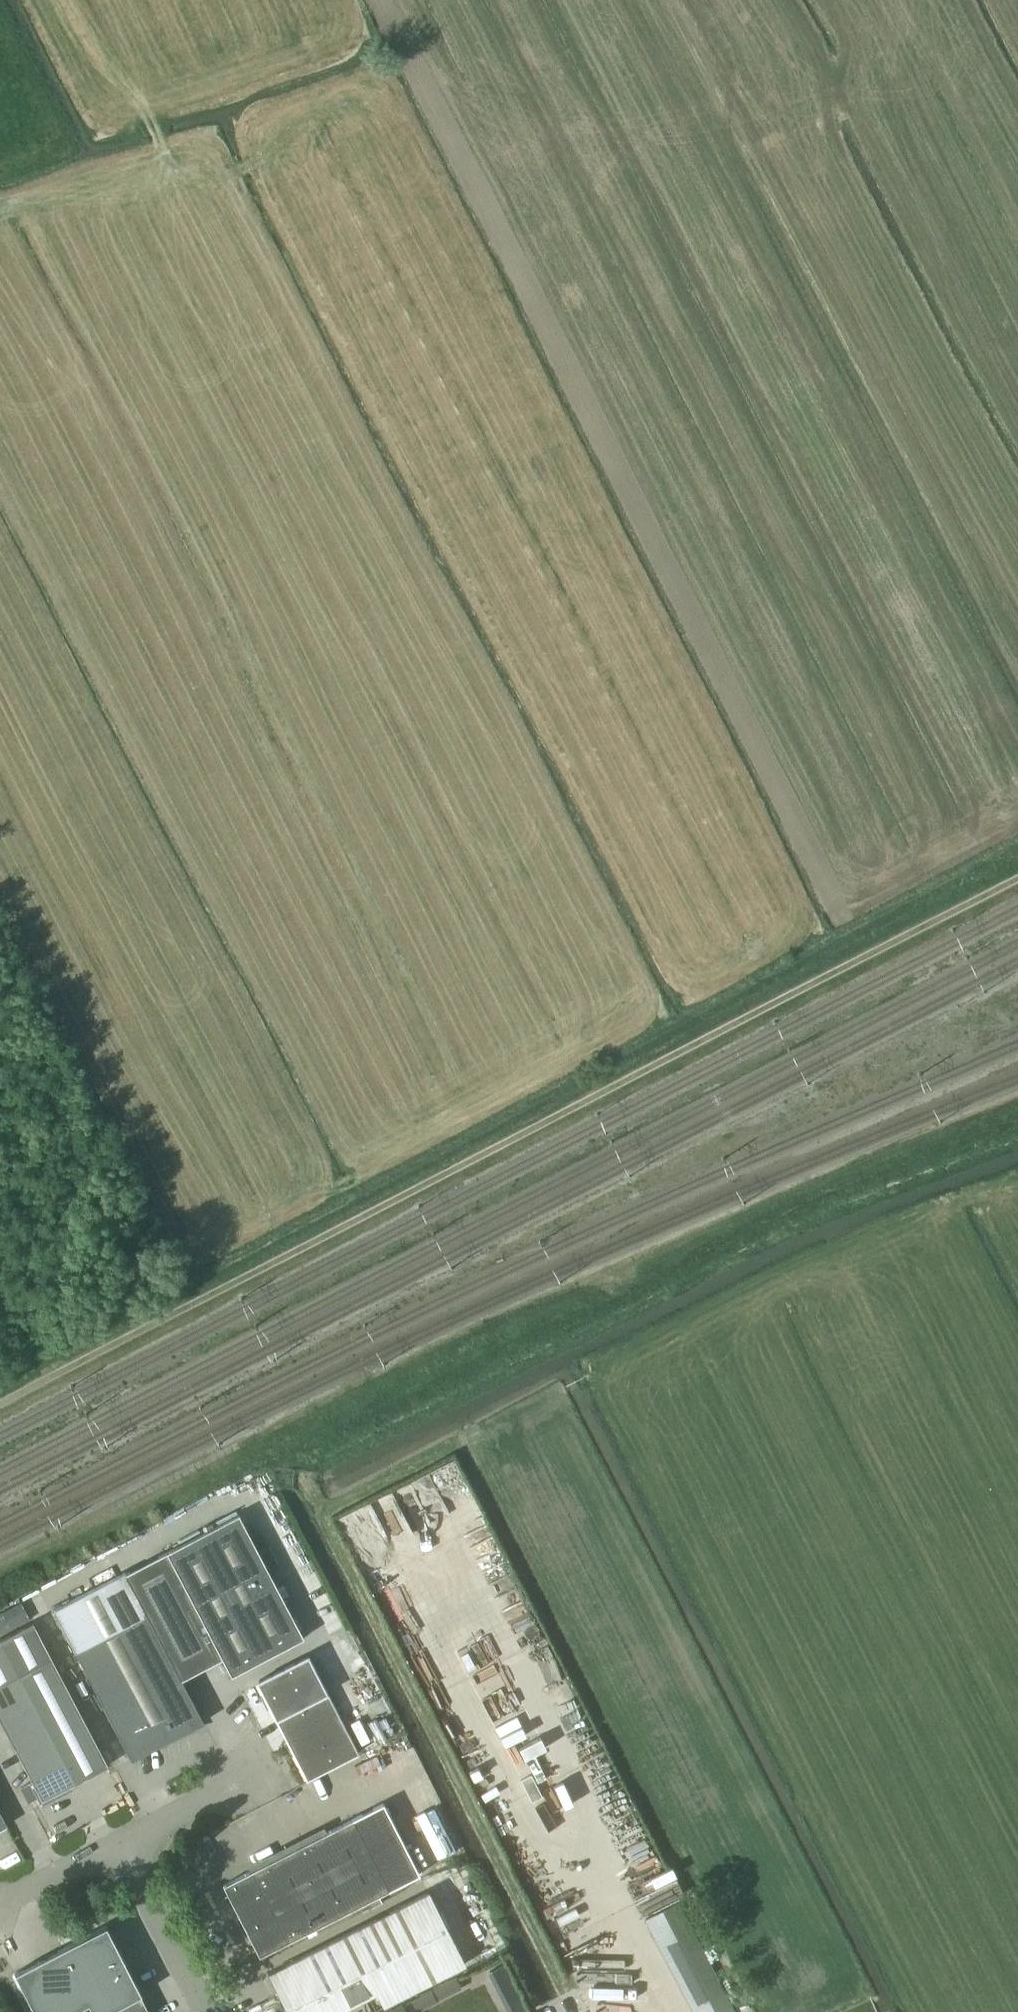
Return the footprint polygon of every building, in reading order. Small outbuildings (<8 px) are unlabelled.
[(238,1514),(125,1573),(181,1679),(221,1658),(226,1667),(231,1676),(240,1671),(303,1638),(267,1569),(277,1563),(267,1544),(257,1550),(238,1514)] [(181,1679),(125,1573),(124,1572),(52,1609),(109,1716),(108,1716),(131,1760),(203,1722),(180,1679),(181,1679)] [(53,1664),(32,1623),(0,1639),(0,1720),(32,1781),(28,1783),(41,1807),(74,1790),(71,1784),(107,1766),(53,1664)] [(358,1754),(326,1692),(308,1656),(258,1681),(308,1780),(358,1754)] [(383,1803),(222,1885),(259,1956),(367,1901),(371,1908),(382,1903),(378,1895),(415,1876),(419,1875),(417,1871),(383,1803)] [(465,1964),(428,1892),(267,1974),(287,2011),(370,2011),(465,1964)] [(677,1902),(646,1918),(694,2011),(734,2011),(677,1902)] [(68,1934),(77,1930),(72,1920),(63,1925),(68,1934)] [(14,1973),(15,1974),(34,2011),(70,2011),(88,2003),(92,2011),(106,2011),(140,1995),(141,1994),(106,1926),(101,1929),(37,1961),(15,1973),(14,1973)] [(505,1964),(491,1968),(501,2002),(516,1998),(505,1964)] [(140,1995),(108,2011),(149,2011),(140,1995)]
